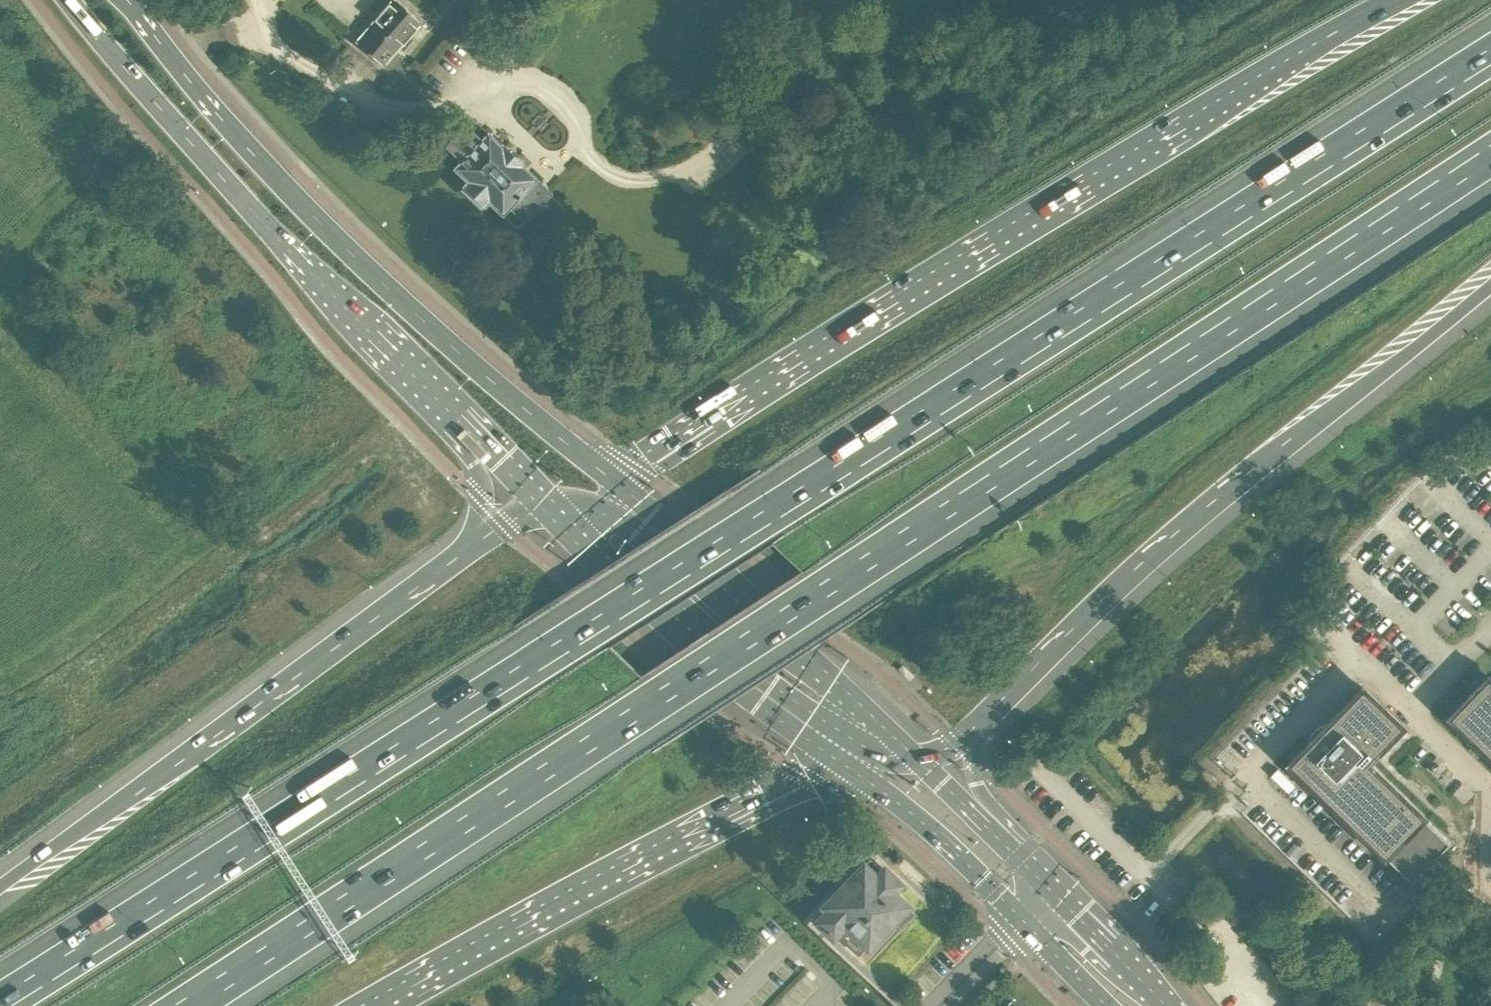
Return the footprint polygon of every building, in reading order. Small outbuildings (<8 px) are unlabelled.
[(397,0),(391,0),(358,39),(355,42),(358,44),(382,64),(385,67),(387,64),(421,24),(421,25),(423,22),(420,19),(420,20),(397,0)] [(917,61),(928,52),(921,44),(910,53),(917,61)] [(564,209),(548,194),(551,191),(535,177),(522,164),(522,163),(515,157),(518,153),(518,152),(513,147),(512,147),(509,150),(501,144),(487,131),(486,132),(482,128),(468,122),(445,145),(461,160),(454,167),(467,180),(463,185),(484,204),(488,200),(501,212),(517,227),(519,225),(535,239),(564,209)] [(1490,677),(1453,717),(1490,754),(1490,678),(1490,677)] [(1369,763),(1404,727),(1365,689),(1333,722),(1337,727),(1329,735),(1326,732),(1319,739),(1322,742),(1314,750),(1310,746),(1292,764),(1414,882),(1452,843),(1369,763)] [(883,870),(876,863),(866,873),(861,868),(864,865),(863,864),(826,904),(830,907),(816,921),(832,936),(836,933),(858,953),(866,945),(867,947),(891,922),(899,931),(915,914),(906,906),(907,905),(892,891),(898,885),(897,884),(899,882),(885,869),(883,870)] [(1353,1005),(1367,1005),(1368,1005),(1361,998),(1353,1005)]
